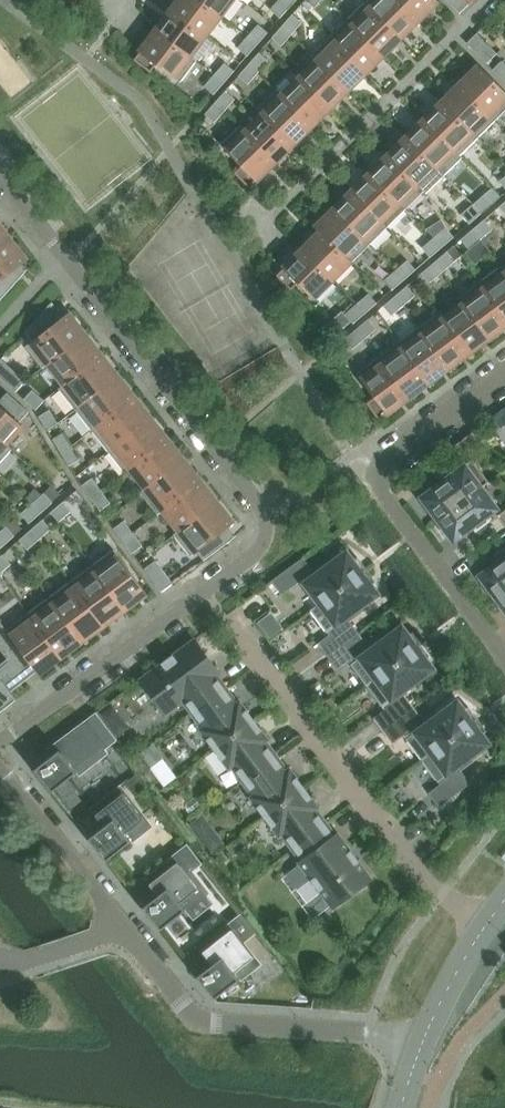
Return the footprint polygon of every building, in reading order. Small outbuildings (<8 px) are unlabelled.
[(201,0),(180,0),(172,10),(206,36),(221,15),(201,0)] [(221,15),(233,0),(201,0),(221,15)] [(291,6),(284,0),(280,0),(271,10),(281,18),(291,6)] [(322,0),(306,0),(315,8),(322,0)] [(401,0),(368,0),(367,2),(402,37),(420,19),(401,0)] [(437,0),(401,0),(420,19),(437,2),(438,1),(437,0)] [(466,0),(446,0),(460,14),(470,4),(466,0)] [(402,37),(367,2),(348,21),(354,26),(383,55),(402,37)] [(206,36),(172,10),(157,30),(190,56),(206,36)] [(292,34),(302,23),(293,15),(283,26),(292,34)] [(258,45),(268,33),(259,25),(248,37),(258,45)] [(282,46),(292,34),(283,26),(272,38),(282,46)] [(383,55),(354,26),(337,43),(366,72),(383,55)] [(190,56),(157,30),(141,51),(134,60),(151,73),(158,63),(181,81),(197,61),(190,56)] [(497,54),(477,34),(467,44),(487,64),(497,54)] [(247,56),(258,45),(248,37),(238,48),(247,56)] [(366,72),(337,43),(331,37),(312,56),(318,62),(347,91),(366,72)] [(259,72),(269,61),(259,53),(249,64),(259,72)] [(502,61),(493,70),(504,81),(504,80),(504,64),(502,61)] [(347,91),(318,62),(301,79),(330,108),(347,91)] [(224,83),(234,71),(225,63),(215,75),(224,83)] [(248,84),(259,72),(249,64),(239,76),(248,84)] [(479,66),(479,67),(461,84),(496,120),(504,111),(504,91),(479,66)] [(214,95),(224,83),(215,75),(205,87),(214,95)] [(330,108),(301,79),(284,97),(312,125),(330,108)] [(496,120),(461,84),(443,102),(478,138),(496,120)] [(225,111),(235,99),(226,91),(216,103),(225,111)] [(312,125),(284,97),(278,91),(259,110),(265,116),(293,144),(312,125)] [(478,138),(443,102),(424,120),(454,150),(459,156),(478,138)] [(215,123),(225,111),(216,103),(205,115),(215,123)] [(293,144),(265,116),(247,133),(276,161),(293,144)] [(454,150),(424,120),(407,137),(437,167),(454,150)] [(276,161),(247,133),(242,128),(223,147),(242,166),(235,173),(249,188),(258,180),(257,180),(276,161)] [(407,137),(389,155),(419,185),(424,191),(426,193),(444,175),(437,167),(407,137)] [(424,191),(419,185),(389,155),(370,174),(400,204),(405,210),(424,191)] [(370,174),(353,191),(383,221),(388,227),(405,210),(400,204),(370,174)] [(383,221),(353,191),(335,209),(370,245),(388,227),(383,221)] [(482,214),(493,204),(485,194),(473,204),(482,214)] [(469,224),(482,214),(473,204),(461,215),(469,224)] [(370,245),(335,209),(316,227),(350,262),(351,263),(370,245)] [(481,239),(493,229),(485,220),(473,230),(481,239)] [(350,262),(316,227),(315,228),(320,233),(303,249),(333,279),(350,262)] [(10,241),(0,228),(0,249),(10,241)] [(443,247),(454,237),(446,228),(434,238),(443,247)] [(469,249),(481,239),(473,230),(461,240),(469,249)] [(430,257),(443,247),(434,238),(422,248),(430,257)] [(20,266),(27,261),(26,260),(10,241),(0,249),(0,300),(0,301),(27,270),(26,269),(24,272),(20,266)] [(333,279),(303,249),(285,267),(277,275),(291,290),(298,283),(314,299),(333,279)] [(442,272),(454,263),(446,253),(434,263),(442,272)] [(404,280),(416,270),(408,261),(396,271),(404,280)] [(430,283),(442,272),(434,263),(422,273),(430,283)] [(502,266),(481,282),(504,314),(504,270),(502,266)] [(392,290),(404,280),(396,271),(384,281),(392,290)] [(481,282),(459,297),(464,304),(490,337),(504,326),(504,314),(481,282)] [(404,306),(415,296),(407,286),(396,296),(404,306)] [(365,313),(377,304),(369,294),(357,304),(365,313)] [(392,316),(404,306),(396,296),(384,306),(392,316)] [(85,336),(69,315),(68,313),(61,319),(51,306),(53,304),(52,302),(25,333),(33,342),(27,347),(44,368),(50,363),(85,336)] [(353,324),(365,313),(357,304),(345,314),(353,324)] [(490,337),(464,304),(445,318),(471,352),(490,337)] [(471,352),(445,318),(440,311),(419,327),(449,367),(471,352)] [(365,339),(377,329),(368,319),(357,329),(365,339)] [(449,367),(419,327),(399,342),(429,382),(449,367)] [(353,349),(365,339),(357,329),(345,340),(353,349)] [(67,383),(101,356),(85,336),(50,363),(67,383)] [(429,382),(399,342),(379,357),(409,397),(429,382)] [(83,403),(117,376),(101,356),(67,383),(83,403)] [(409,397),(379,357),(357,374),(375,397),(367,403),(379,420),(409,397)] [(1,360),(0,361),(0,377),(16,392),(26,381),(1,360)] [(93,430),(134,398),(117,376),(83,403),(76,408),(93,430)] [(44,401),(33,390),(24,399),(36,410),(44,401)] [(29,412),(7,393),(0,402),(0,439),(8,446),(26,427),(20,422),(29,412)] [(110,451),(150,419),(134,398),(93,430),(110,451)] [(504,428),(504,408),(492,418),(501,431),(504,428)] [(58,424),(50,410),(39,417),(48,430),(58,424)] [(133,467),(167,440),(150,419),(110,451),(127,472),(133,467)] [(461,461),(487,441),(478,429),(451,448),(461,461)] [(72,446),(64,433),(53,440),(61,453),(72,446)] [(0,439),(0,463),(12,449),(8,446),(0,439)] [(148,487),(183,460),(167,440),(133,467),(148,487)] [(80,460),(72,446),(61,453),(69,466),(80,460)] [(438,519),(482,487),(489,481),(472,459),(455,472),(452,468),(448,471),(437,479),(440,484),(422,497),(438,519)] [(166,509),(200,482),(183,460),(148,487),(142,492),(159,514),(166,509)] [(101,491),(92,478),(82,486),(92,498),(101,491)] [(181,529),(216,502),(200,482),(166,509),(181,529)] [(488,516),(498,508),(482,487),(438,519),(439,521),(437,523),(444,532),(446,531),(454,541),(472,527),(476,533),(492,521),(488,516)] [(111,503),(101,491),(92,498),(101,511),(111,503)] [(41,513),(53,503),(45,493),(33,504),(41,513)] [(59,522),(71,512),(63,502),(51,513),(59,522)] [(233,537),(227,529),(233,524),(233,523),(232,523),(216,502),(181,529),(175,534),(198,565),(236,536),(236,535),(233,537)] [(29,523),(41,513),(33,504),(21,514),(29,523)] [(40,539),(51,529),(43,520),(31,530),(40,539)] [(133,534),(124,521),(114,529),(123,541),(133,534)] [(15,536),(7,527),(0,532),(0,543),(3,546),(15,536)] [(28,550),(40,539),(31,530),(20,540),(28,550)] [(143,546),(133,534),(123,541),(133,553),(143,546)] [(146,593),(114,550),(93,566),(124,609),(146,593)] [(504,591),(504,550),(494,558),(498,563),(480,576),(496,598),(504,591)] [(319,604),(367,569),(358,557),(354,560),(347,551),(315,575),(303,559),(273,582),(282,594),(302,580),(319,604)] [(11,564),(3,555),(0,557),(0,574),(11,564)] [(173,584),(156,561),(145,569),(162,592),(173,584)] [(124,609),(93,566),(71,582),(103,625),(124,609)] [(347,618),(379,594),(372,585),(376,582),(367,569),(319,604),(311,610),(327,632),(330,636),(319,644),(328,656),(358,633),(347,618)] [(103,625),(71,582),(50,598),(82,641),(103,625)] [(496,598),(498,600),(496,601),(502,611),(504,609),(504,610),(504,591),(496,598)] [(82,641),(50,598),(29,614),(33,621),(60,657),(82,641)] [(60,657),(33,621),(12,637),(37,671),(38,673),(60,657)] [(12,637),(3,625),(0,627),(0,648),(10,661),(0,669),(0,712),(17,699),(11,692),(37,671),(12,637)] [(358,633),(328,656),(337,669),(349,661),(366,685),(375,678),(422,644),(413,632),(409,635),(402,626),(370,650),(358,633)] [(227,688),(218,676),(220,674),(195,639),(141,679),(167,714),(183,702),(192,714),(227,688)] [(402,693),(434,669),(428,660),(432,657),(422,644),(375,678),(366,685),(385,711),(374,719),(383,731),(414,708),(402,693)] [(254,720),(240,701),(238,702),(227,688),(192,714),(203,728),(200,730),(215,749),(254,720)] [(414,708),(383,731),(393,743),(404,735),(422,760),(478,719),(469,707),(465,710),(458,701),(426,725),(414,708)] [(73,767),(101,745),(105,750),(117,741),(96,712),(54,744),(59,750),(35,769),(52,792),(77,772),(73,767)] [(458,767),(490,743),(483,734),(487,731),(478,719),(431,754),(449,779),(430,793),(439,806),(470,783),(458,767)] [(277,756),(267,742),(269,740),(254,720),(215,749),(230,769),(232,768),(242,781),(277,756)] [(304,788),(290,768),(288,770),(277,756),(242,781),(253,796),(250,797),(265,817),(304,788)] [(144,787),(137,777),(129,783),(137,792),(144,787)] [(146,829),(130,808),(135,804),(120,785),(96,805),(105,817),(109,814),(113,819),(89,838),(107,861),(146,829)] [(327,823),(317,809),(319,808),(304,788),(265,817),(280,837),(282,835),(292,849),(327,823)] [(372,879),(339,834),(336,835),(327,823),(292,849),(301,861),(299,863),(332,908),(372,879)] [(167,888),(143,907),(161,930),(201,898),(184,877),(203,863),(188,843),(150,874),(160,886),(163,883),(167,888)] [(221,957),(197,976),(215,998),(255,967),(238,946),(256,933),(241,913),(204,943),(214,955),(217,952),(221,957)]
